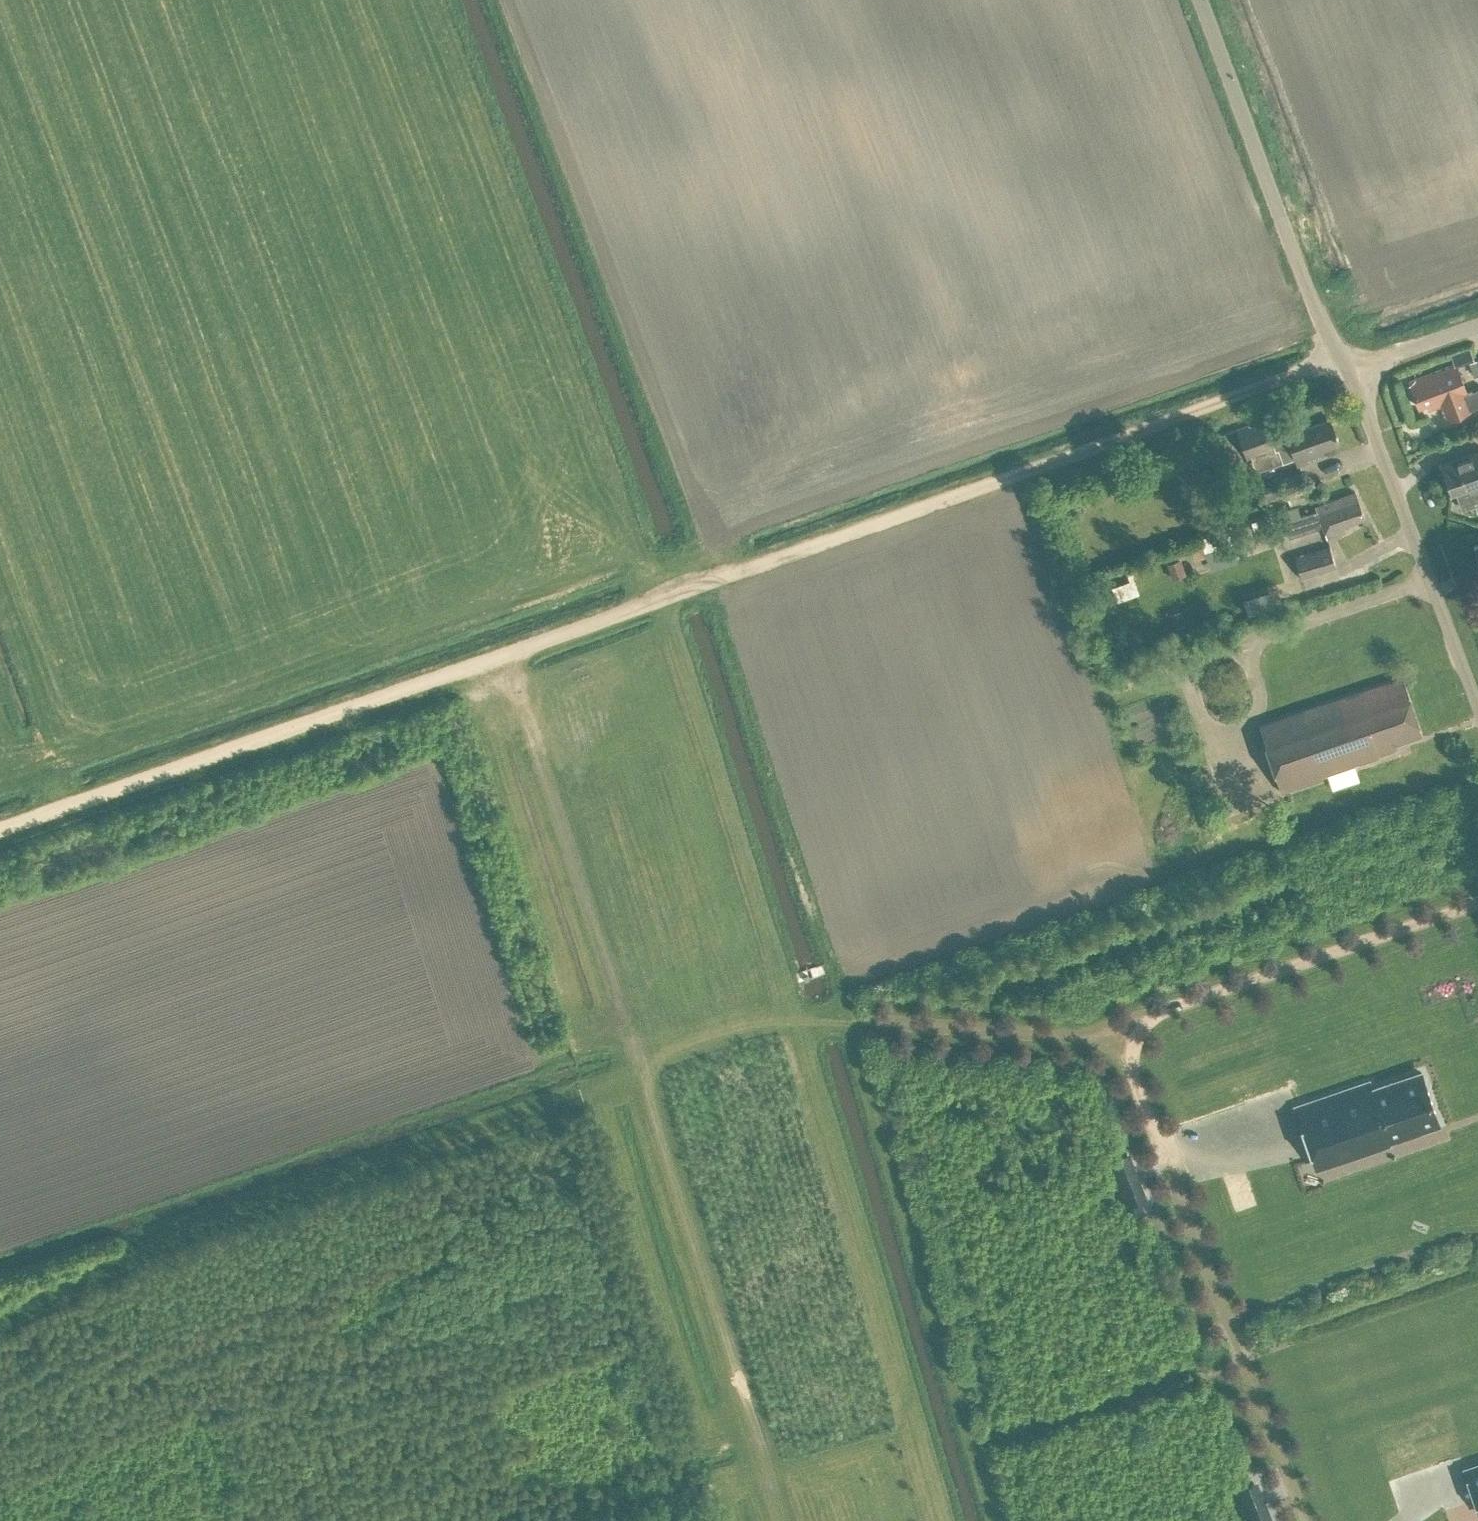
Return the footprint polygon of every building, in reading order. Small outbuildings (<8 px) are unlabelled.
[(1470,407),(1477,404),(1477,388),(1467,392),(1456,362),(1410,380),(1419,404),(1426,402),(1428,407),(1442,402),(1448,416),(1470,407)] [(1282,436),(1274,415),(1237,428),(1247,457),(1277,446),(1282,461),(1295,456),(1297,463),(1323,454),(1321,448),(1339,442),(1330,417),(1286,433),(1287,435),(1282,436)] [(1440,462),(1450,492),(1455,490),(1461,507),(1477,501),(1477,449),(1440,462)] [(1310,497),(1307,488),(1310,487),(1304,471),(1280,480),(1286,496),(1287,495),(1291,504),(1310,497)] [(1277,480),(1261,486),(1266,498),(1281,493),(1277,480)] [(1364,517),(1355,491),(1315,505),(1316,509),(1282,521),(1288,537),(1322,525),(1326,537),(1345,530),(1343,524),(1364,517)] [(1280,508),(1284,519),(1300,514),(1296,503),(1280,508)] [(1227,527),(1200,536),(1205,551),(1232,542),(1227,527)] [(1301,577),(1335,566),(1329,546),(1295,557),(1301,577)] [(1165,554),(1172,577),(1186,572),(1181,556),(1178,557),(1176,550),(1165,554)] [(1134,577),(1112,585),(1118,599),(1139,592),(1134,577)] [(1422,732),(1402,676),(1259,724),(1281,790),(1321,777),(1321,774),(1377,755),(1376,753),(1396,746),(1394,741),(1422,732)] [(1421,1064),(1371,1082),(1369,1076),(1293,1102),(1315,1165),(1390,1139),(1389,1138),(1440,1120),(1421,1064)] [(1110,1153),(1123,1202),(1150,1195),(1137,1146),(1110,1153)]
